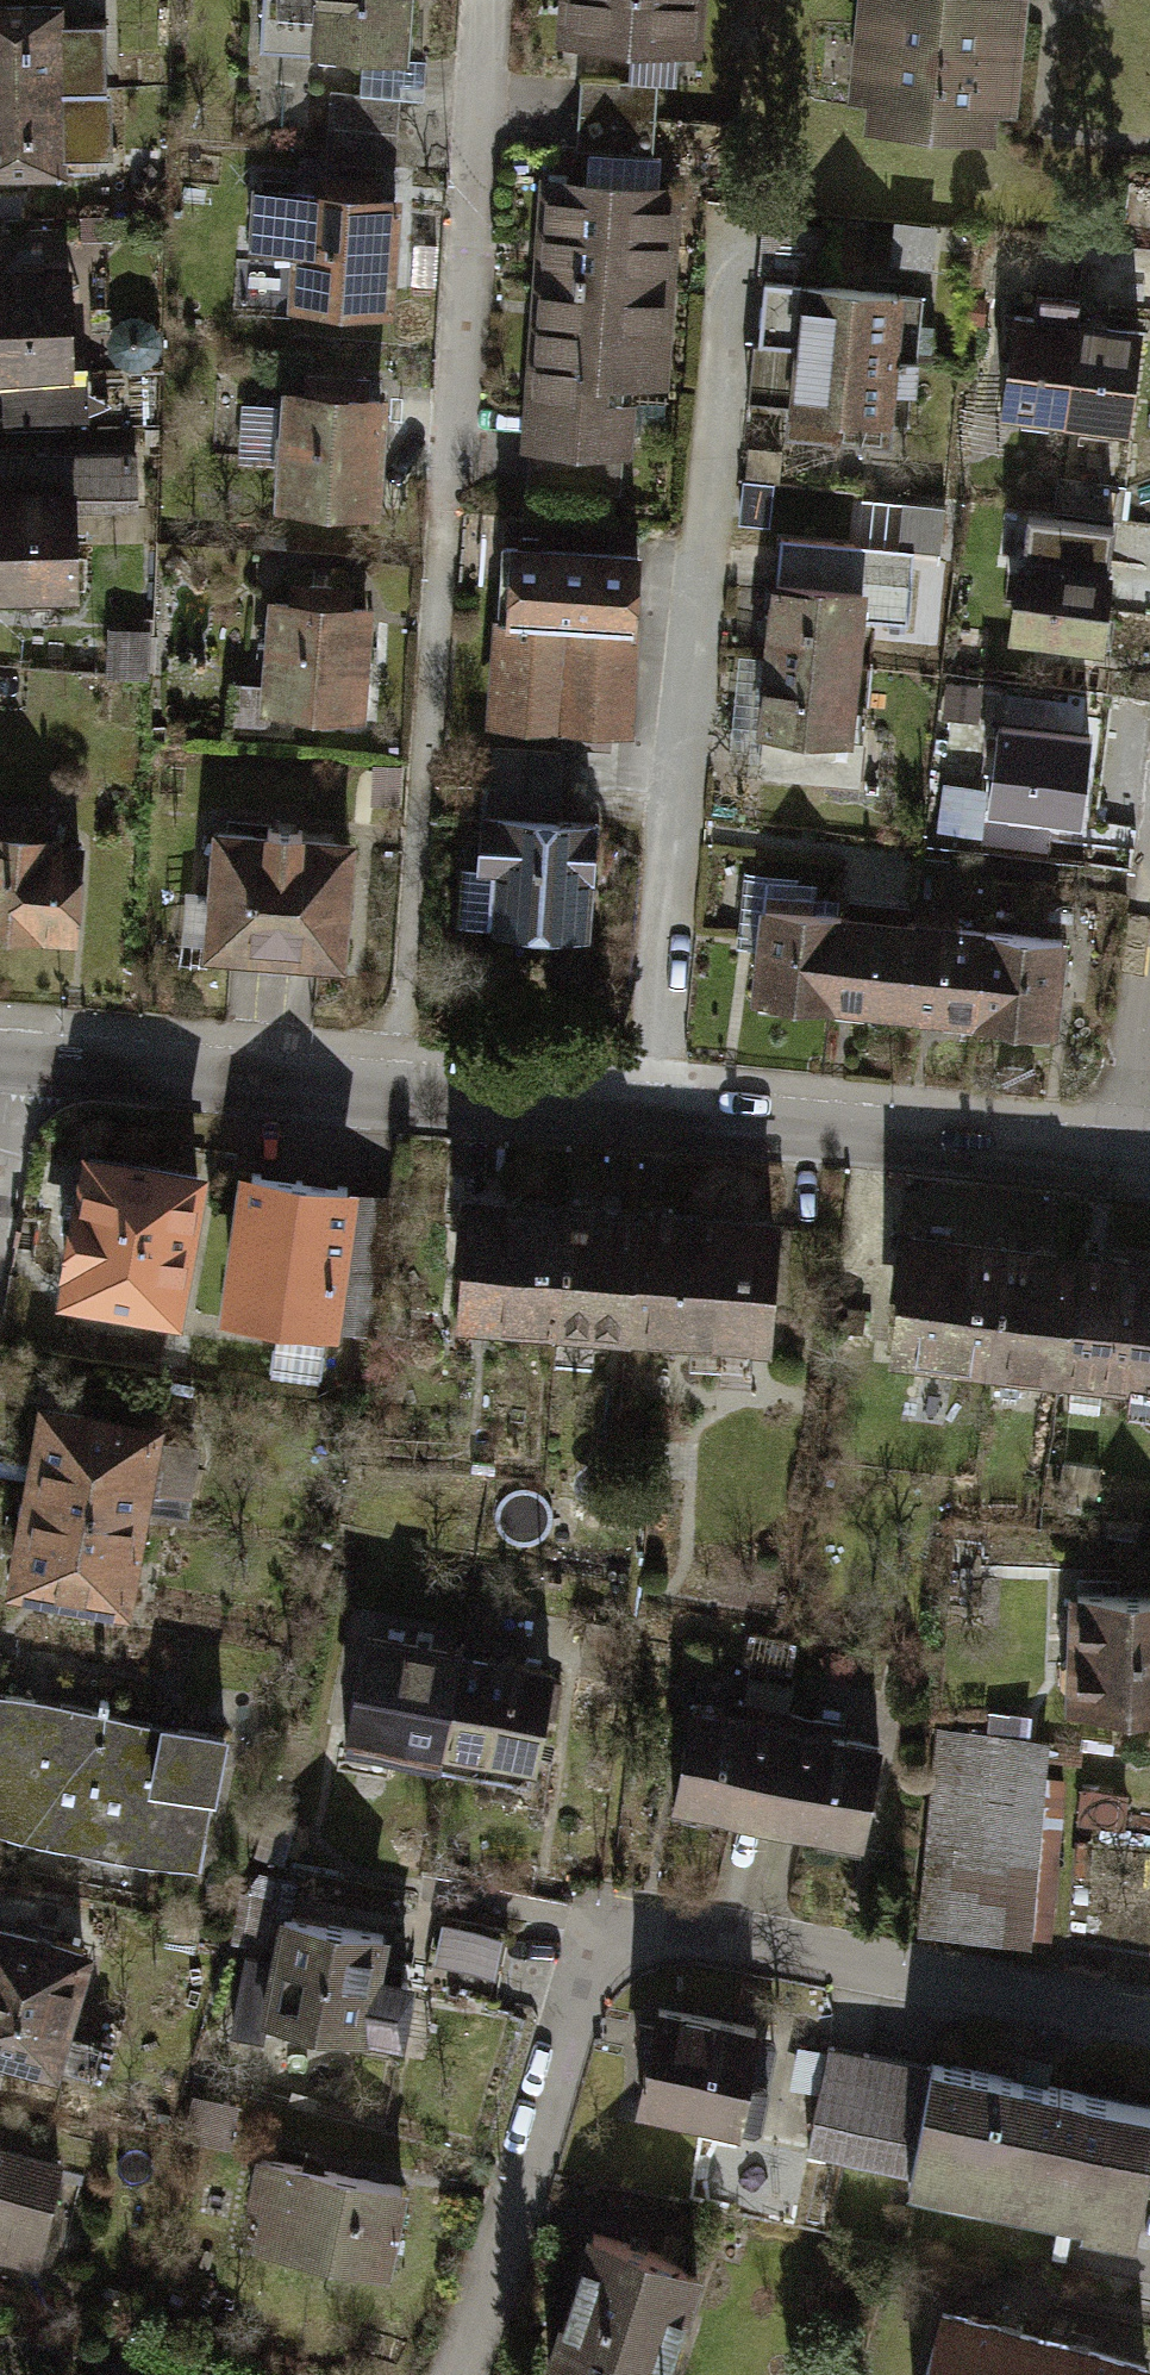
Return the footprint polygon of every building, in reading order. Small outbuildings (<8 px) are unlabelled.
[(315,78),(424,86),(430,0),(321,0),(315,78)] [(581,54),(718,61),(721,0),(584,0),(581,54)] [(874,104),(901,106),(898,141),(1021,151),(1023,119),(1050,121),(1060,0),(883,0),(874,104)] [(0,8),(0,198),(90,191),(75,2),(0,8)] [(333,154),(403,156),(405,95),(335,93),(333,154)] [(548,186),(539,283),(672,294),(680,197),(548,186)] [(422,198),(254,193),(252,250),(308,252),(306,323),(418,326),(422,198)] [(942,273),(813,265),(803,445),(931,452),(942,273)] [(0,276),(0,388),(107,384),(103,273),(0,276)] [(521,480),(616,488),(625,382),(664,385),(672,294),(539,283),(521,480)] [(1141,333),(1019,317),(1005,418),(1127,434),(1141,333)] [(411,400),(304,393),(296,515),(402,523),(411,400)] [(251,403),(249,453),(283,454),(284,404),(251,403)] [(156,456),(0,459),(0,619),(115,617),(113,524),(157,523),(156,456)] [(504,551),(491,725),(624,735),(637,560),(504,551)] [(1148,576),(1041,563),(1030,654),(1137,667),(1148,576)] [(897,593),(789,587),(780,762),(888,767),(897,593)] [(395,609),(289,606),(287,684),(248,683),(247,724),(392,728),(395,609)] [(1126,744),(1019,731),(1008,822),(1115,835),(1126,744)] [(626,816),(495,809),(487,954),(619,961),(626,816)] [(384,829),(229,825),(226,972),(380,976),(384,829)] [(0,842),(0,966),(115,964),(113,839),(0,842)] [(1099,951),(777,914),(765,1018),(1087,1054),(1099,951)] [(238,1182),(93,1175),(85,1322),(230,1330),(238,1182)] [(376,1196),(259,1188),(249,1335),(366,1343),(376,1196)] [(768,1335),(776,1225),(473,1201),(465,1311),(768,1335)] [(910,1238),(896,1353),(1149,1383),(1149,1267),(910,1238)] [(192,1420),(60,1403),(33,1610),(165,1627),(192,1420)] [(1089,1714),(1149,1718),(1149,1595),(1097,1592),(1089,1714)] [(575,1783),(593,1682),(383,1645),(365,1746),(575,1783)] [(0,1694),(0,1841),(244,1879),(266,1736),(0,1694)] [(892,1851),(910,1749),(701,1712),(683,1814),(892,1851)] [(1085,1740),(955,1730),(938,1936),(1069,1946),(1085,1740)] [(449,1898),(306,1877),(279,2063),(423,2083),(449,1898)] [(451,1921),(442,1964),(502,1976),(510,1933),(451,1921)] [(100,2079),(102,1963),(0,1962),(0,2078),(100,2079)] [(686,2005),(654,2114),(762,2146),(794,2037),(686,2005)] [(831,2045),(815,2143),(930,2161),(923,2204),(1149,2241),(1149,2097),(942,2063),(831,2045)] [(66,2263),(85,2154),(0,2140),(0,2252),(66,2263)] [(435,2187),(285,2167),(273,2266),(422,2285),(435,2187)] [(747,2283),(611,2227),(549,2374),(708,2374),(747,2283)] [(930,2374),(1048,2374),(1058,2336),(948,2307),(930,2374)] [(1058,2336),(1048,2374),(1149,2374),(1149,2361),(1058,2336)]
